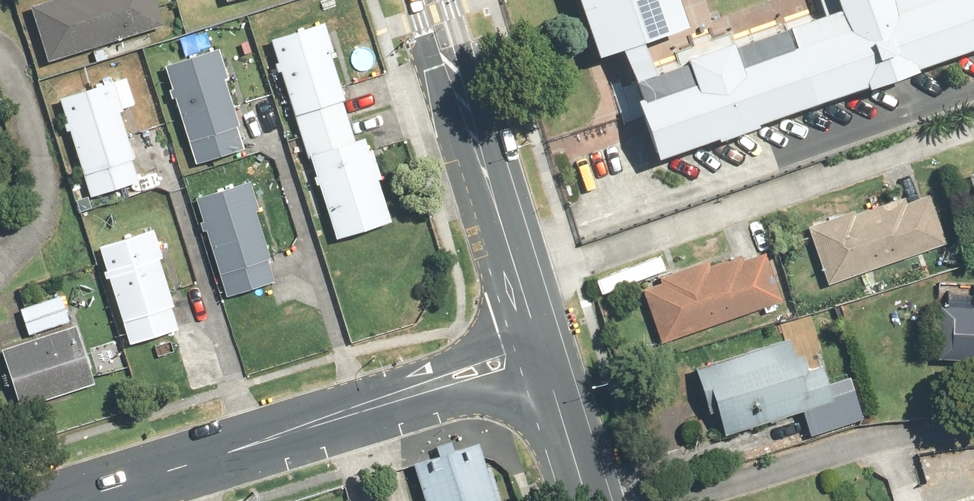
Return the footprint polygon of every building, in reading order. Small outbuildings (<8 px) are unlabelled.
[(49,56),(162,18),(156,0),(57,0),(33,8),(49,56)] [(670,0),(569,0),(589,59),(680,28),(670,0)] [(973,51),(973,0),(825,0),(829,13),(623,83),(651,164),(857,94),(973,51)] [(320,20),(263,38),(329,244),(386,226),(320,20)] [(212,49),(158,66),(191,167),(245,150),(212,49)] [(124,78),(52,101),(85,201),(139,183),(117,113),(134,107),(124,78)] [(187,201),(220,303),(278,284),(245,183),(187,201)] [(923,186),(799,226),(819,286),(943,246),(923,186)] [(149,235),(92,251),(120,348),(177,332),(149,235)] [(762,246),(637,287),(655,341),(779,300),(762,246)] [(61,296),(13,310),(21,337),(69,323),(61,296)] [(932,305),(929,364),(973,366),(973,308),(932,305)] [(792,327),(688,360),(715,443),(798,416),(806,440),(874,419),(860,377),(834,385),(825,357),(804,364),(792,327)] [(11,413),(91,390),(74,329),(0,350),(0,374),(11,413)] [(475,447),(407,469),(418,500),(492,500),(475,447)]
